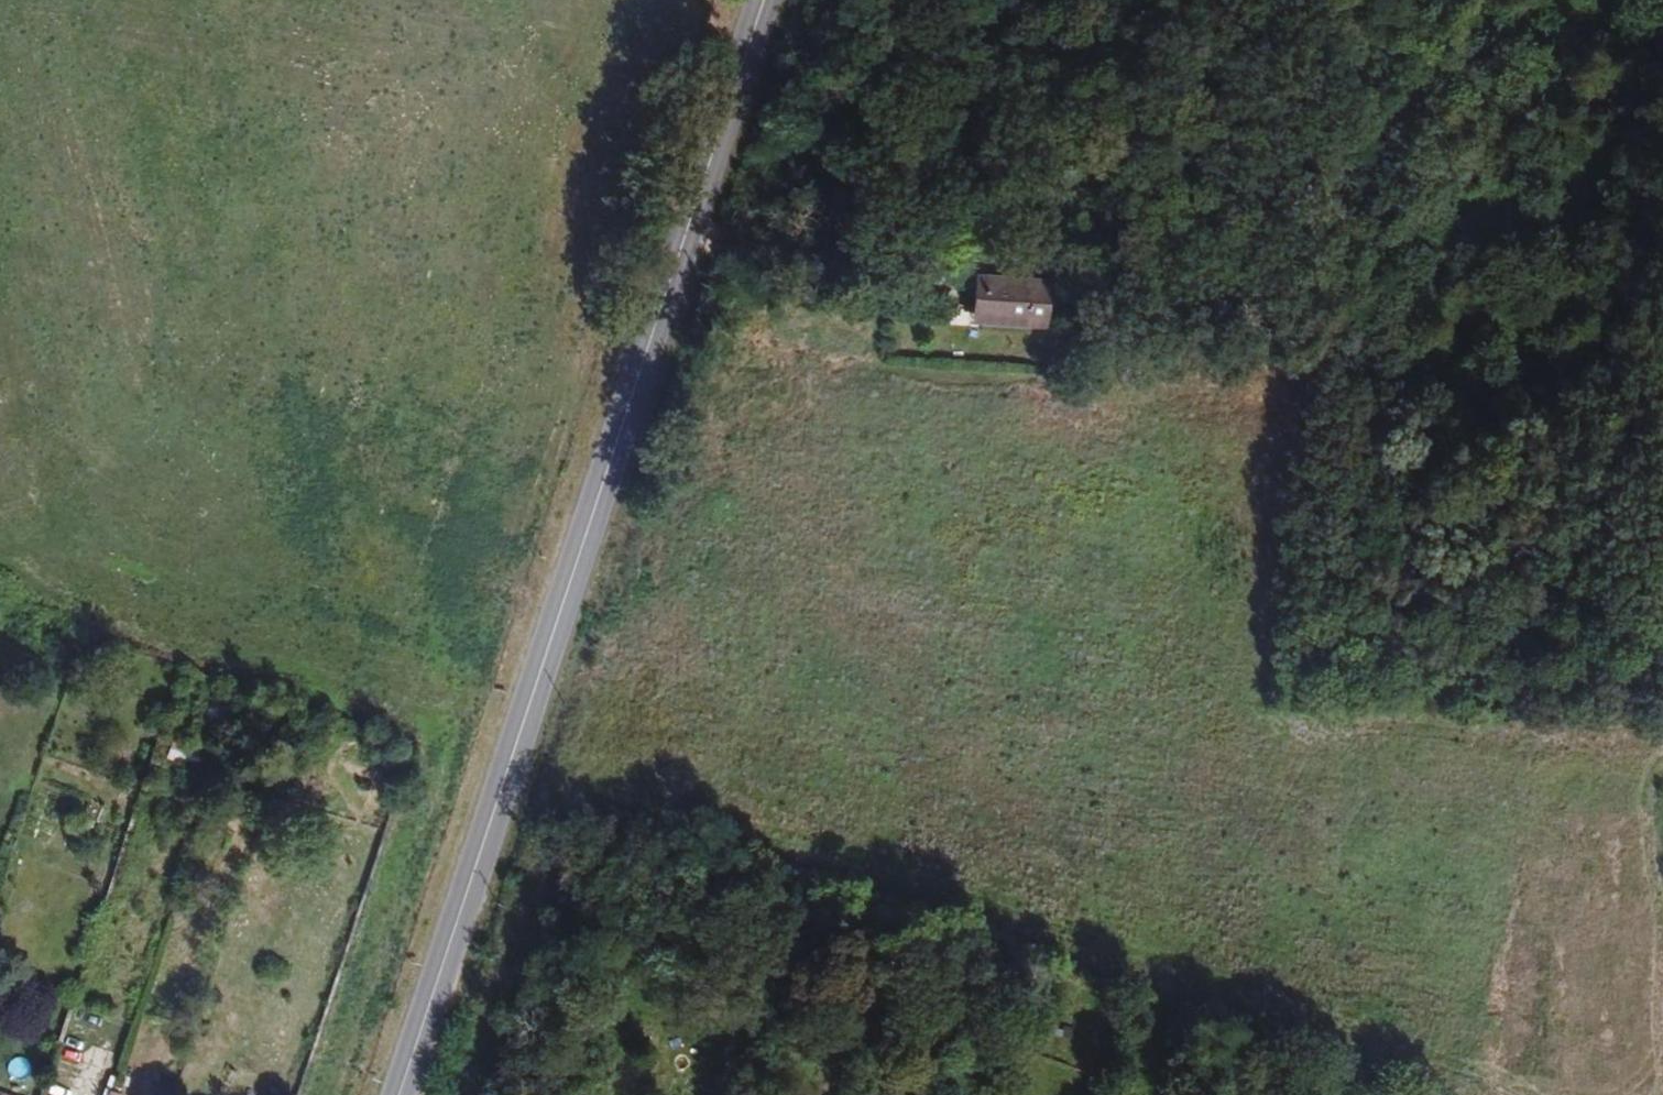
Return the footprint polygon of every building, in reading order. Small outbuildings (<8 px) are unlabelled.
[(991,285),(988,333),(1043,337),(1045,289),(991,285)]
